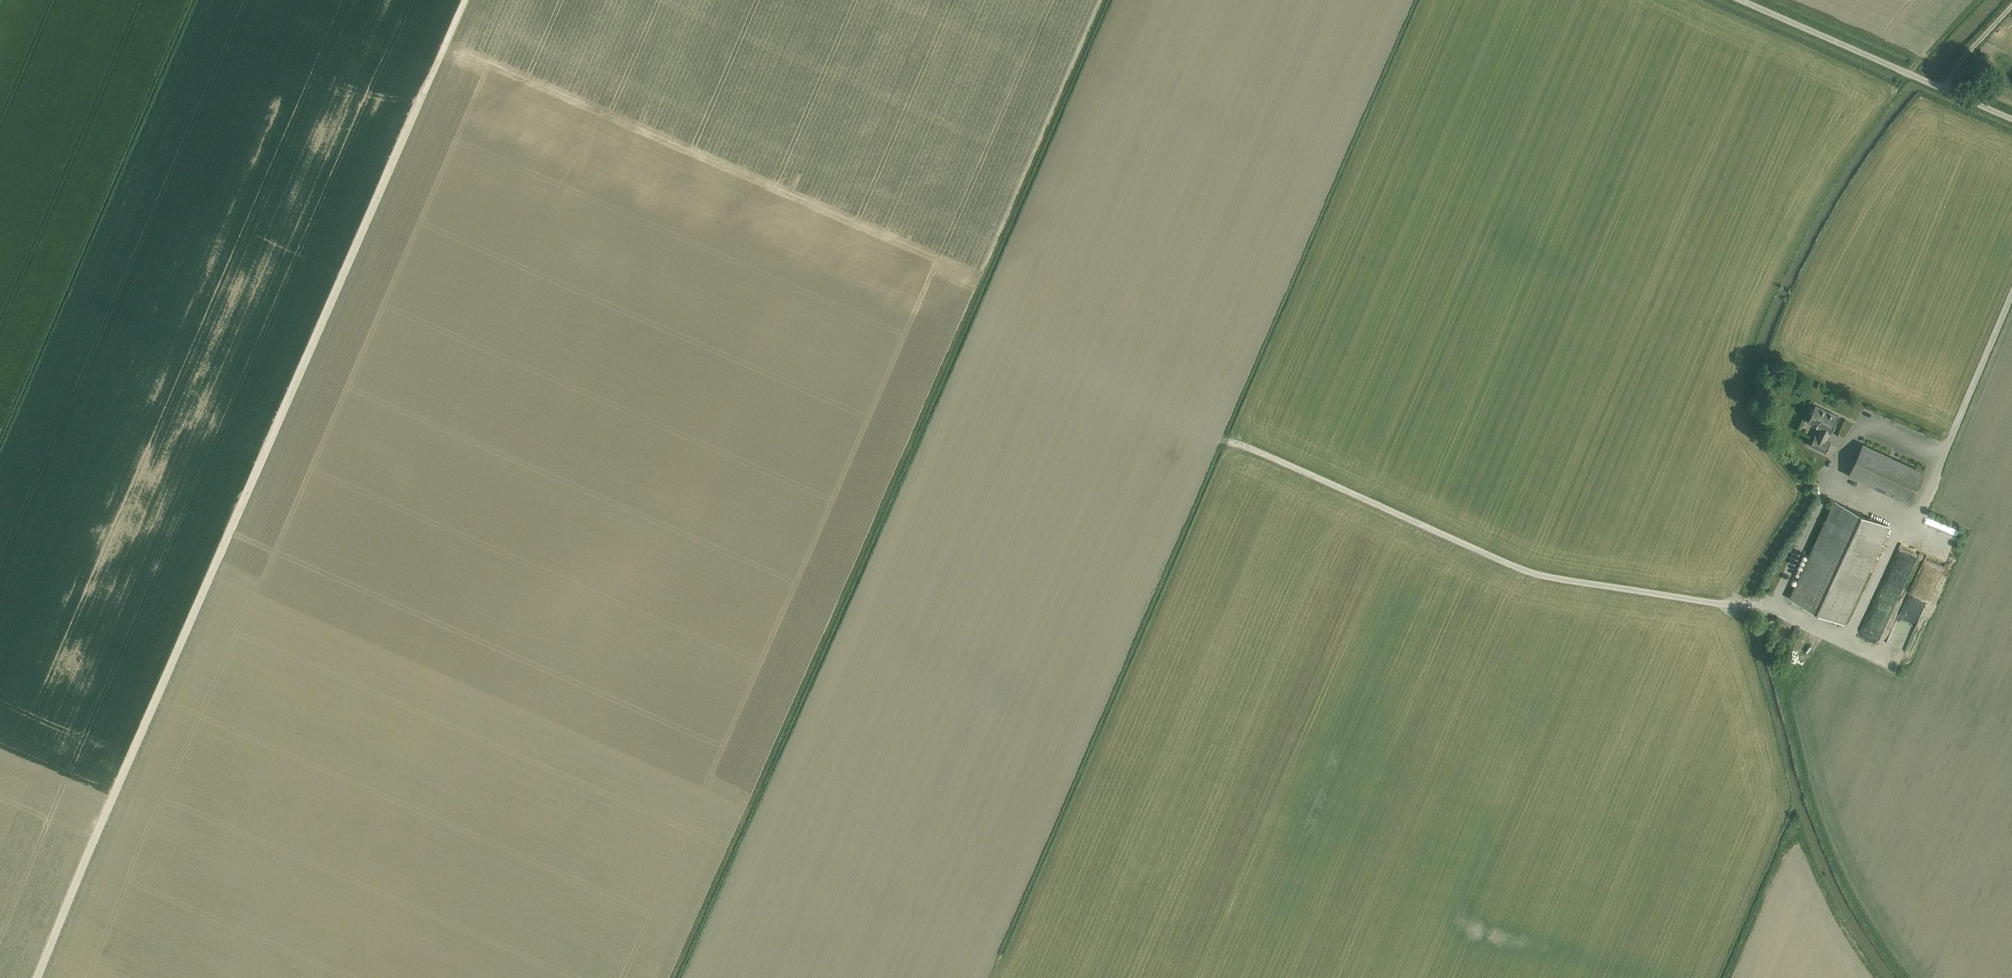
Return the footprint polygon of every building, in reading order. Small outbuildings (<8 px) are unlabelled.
[(1839,415),(1816,405),(1814,408),(1813,408),(1810,413),(1811,415),(1808,423),(1820,428),(1817,435),(1816,435),(1811,446),(1825,453),(1831,442),(1827,440),(1839,415)] [(1863,445),(1849,474),(1911,503),(1925,474),(1863,445)] [(1835,500),(1790,598),(1845,624),(1890,526),(1835,500)] [(1948,533),(1947,543),(1957,543),(1957,534),(1948,533)] [(1903,557),(1900,556),(1888,577),(1897,582),(1914,550),(1908,547),(1903,557)] [(1881,591),(1866,629),(1875,633),(1891,595),(1881,591)] [(1807,640),(1803,646),(1810,652),(1815,645),(1807,640)]
